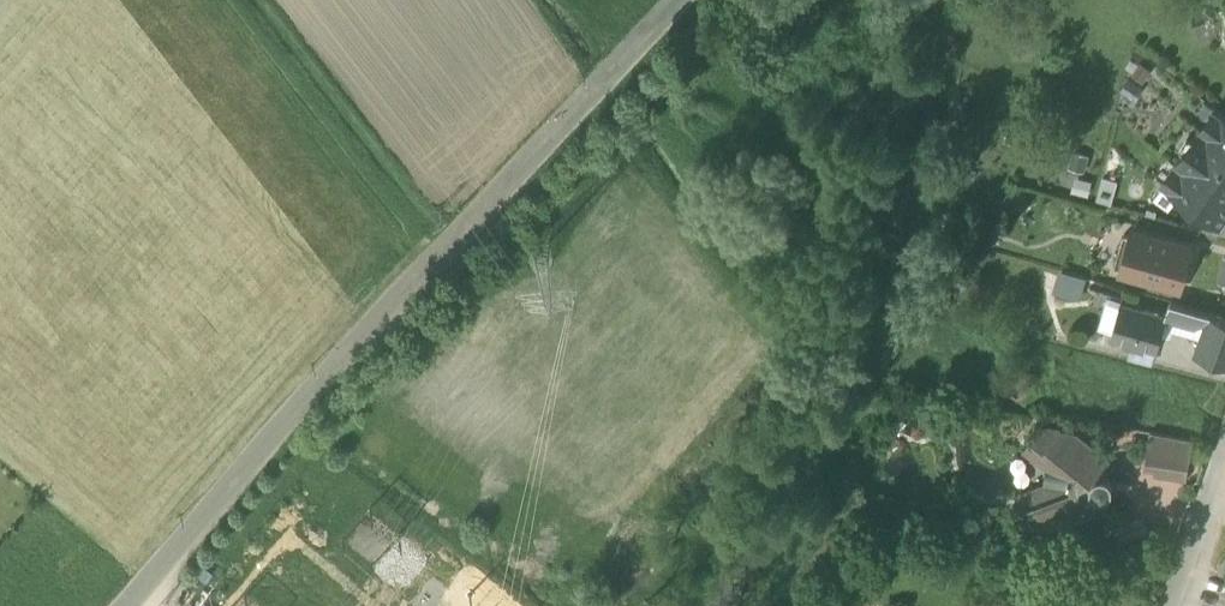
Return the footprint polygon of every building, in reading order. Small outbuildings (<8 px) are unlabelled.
[(1218,224),(1224,215),(1224,114),(1222,112),(1208,131),(1202,127),(1193,139),(1194,149),(1185,150),(1175,163),(1181,168),(1167,186),(1218,224)] [(1131,230),(1130,234),(1121,266),(1119,270),(1181,288),(1192,248),(1131,230)] [(1115,265),(1121,266),(1130,234),(1124,232),(1115,265)] [(1046,287),(1076,297),(1083,276),(1053,266),(1046,287)] [(1166,317),(1194,325),(1201,321),(1205,322),(1209,311),(1171,300),(1166,313),(1165,316),(1166,317)] [(1132,344),(1156,351),(1166,317),(1165,316),(1166,313),(1121,301),(1110,337),(1132,344)] [(1224,363),(1224,317),(1209,311),(1205,322),(1194,351),(1224,363)] [(1153,364),(1156,351),(1132,344),(1128,358),(1153,364)] [(1011,396),(1027,400),(1034,372),(1019,368),(1011,396)] [(1108,508),(1103,494),(1109,491),(1112,487),(1112,481),(1110,477),(1106,474),(1116,463),(1076,431),(1073,435),(1061,426),(1055,434),(1043,424),(1029,441),(1041,451),(1035,458),(1046,468),(1044,481),(1030,486),(1033,495),(1019,501),(1026,522),(1041,516),(1045,526),(1059,520),(1061,526),(1108,508)] [(1155,469),(1187,474),(1193,439),(1150,431),(1146,458),(1156,460),(1155,469)] [(1041,451),(1029,441),(1022,448),(1035,458),(1041,451)] [(1015,492),(1019,501),(1033,495),(1030,486),(1015,492)]
